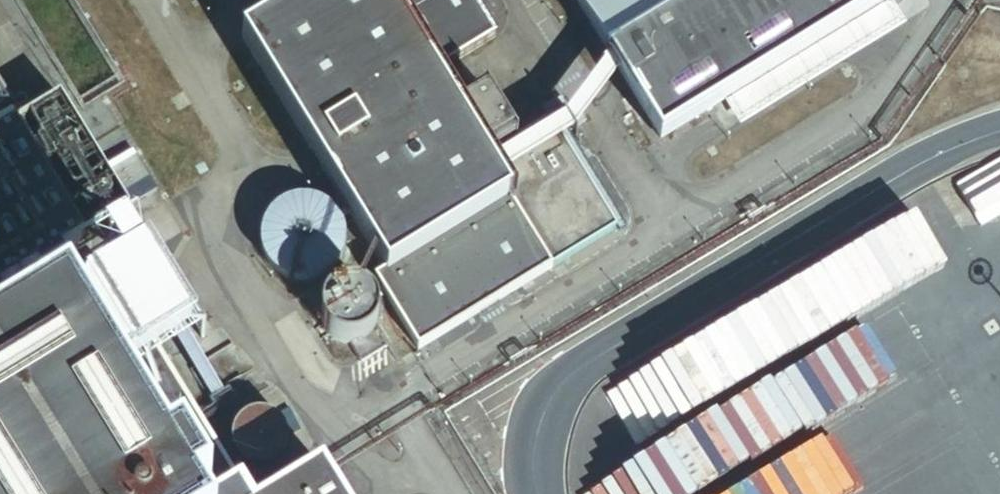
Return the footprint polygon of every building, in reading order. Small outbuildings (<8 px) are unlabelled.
[(241,38),(384,273),(373,279),(417,350),(552,268),(496,178),(488,164),(482,155),(456,112),(433,75),(387,0),(304,0),(241,38)] [(433,75),(496,37),(474,0),(387,0),(433,75)] [(609,58),(619,73),(660,141),(891,0),(574,0),(609,58)] [(574,132),(619,73),(609,58),(589,85),(565,118),(488,164),(496,178),(561,140),(574,132)] [(486,94),(456,112),(482,155),(512,137),(486,94)] [(60,97),(12,126),(80,238),(129,208),(128,207),(157,190),(132,150),(104,167),(60,97)] [(2,293),(21,282),(65,255),(84,243),(80,238),(12,126),(8,128),(0,133),(0,294),(2,293)] [(496,178),(552,268),(616,229),(561,140),(496,178)] [(309,197),(299,197),(290,199),(282,202),(274,207),(268,214),(263,222),(260,231),(259,240),(260,249),(264,258),(268,266),(275,272),(283,278),(291,281),(300,282),(309,282),(318,279),(326,275),(333,269),(339,261),(343,253),(345,244),(345,235),(343,226),(339,217),(333,210),(326,204),(318,200),(309,197)] [(0,294),(0,346),(80,296),(86,286),(65,255),(21,282),(44,285),(47,290),(45,295),(32,320),(21,326),(2,293),(0,294)] [(203,425),(236,404),(185,321),(151,339),(112,277),(80,296),(0,346),(0,493),(246,493),(203,425)] [(350,287),(343,287),(337,289),(331,293),(326,298),(322,304),(320,310),(320,317),(321,324),(324,330),(328,335),(333,340),(339,343),(346,344),(349,344),(355,344),(360,342),(364,340),(367,338),(371,334),(373,332),(376,326),(377,319),(378,313),(376,306),(373,300),(369,295),(363,291),(357,288),(350,287)] [(346,344),(356,363),(382,347),(373,332),(371,334),(367,338),(364,340),(360,342),(355,344),(349,344),(346,344)] [(265,414),(261,413),(259,412),(253,412),(247,413),(244,414),(239,418),(234,422),(232,425),(230,429),(229,434),(229,445),(230,448),(233,454),(236,458),(239,461),(245,464),(251,465),(257,466),(262,465),(266,463),(271,460),(277,455),(281,447),(281,443),(282,437),(281,431),(277,424),(272,418),(265,414)] [(318,467),(274,493),(335,493),(318,467)]
